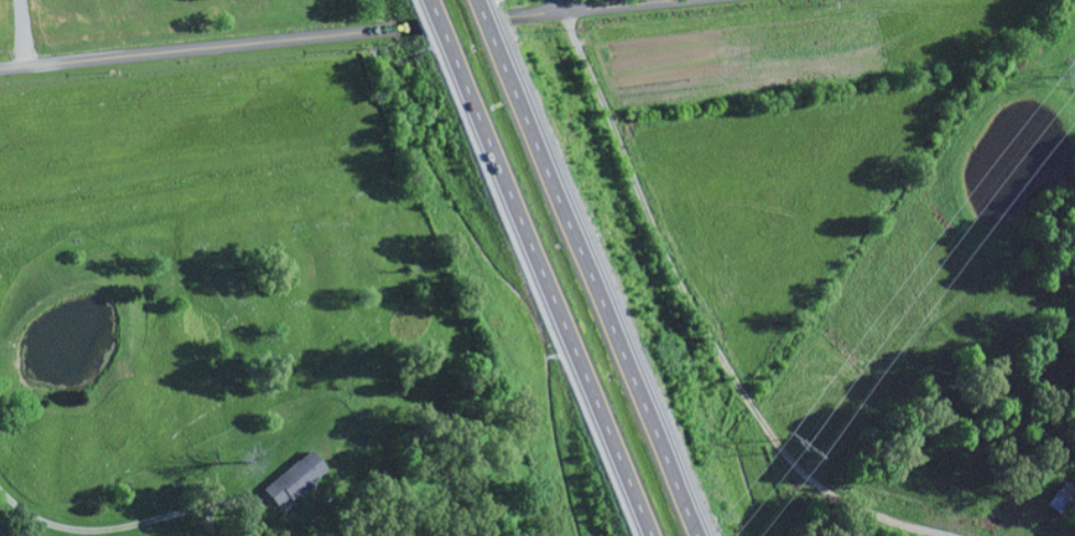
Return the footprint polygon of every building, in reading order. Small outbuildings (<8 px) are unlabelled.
[(323,470),(306,450),(261,491),(278,511),(323,470)]
